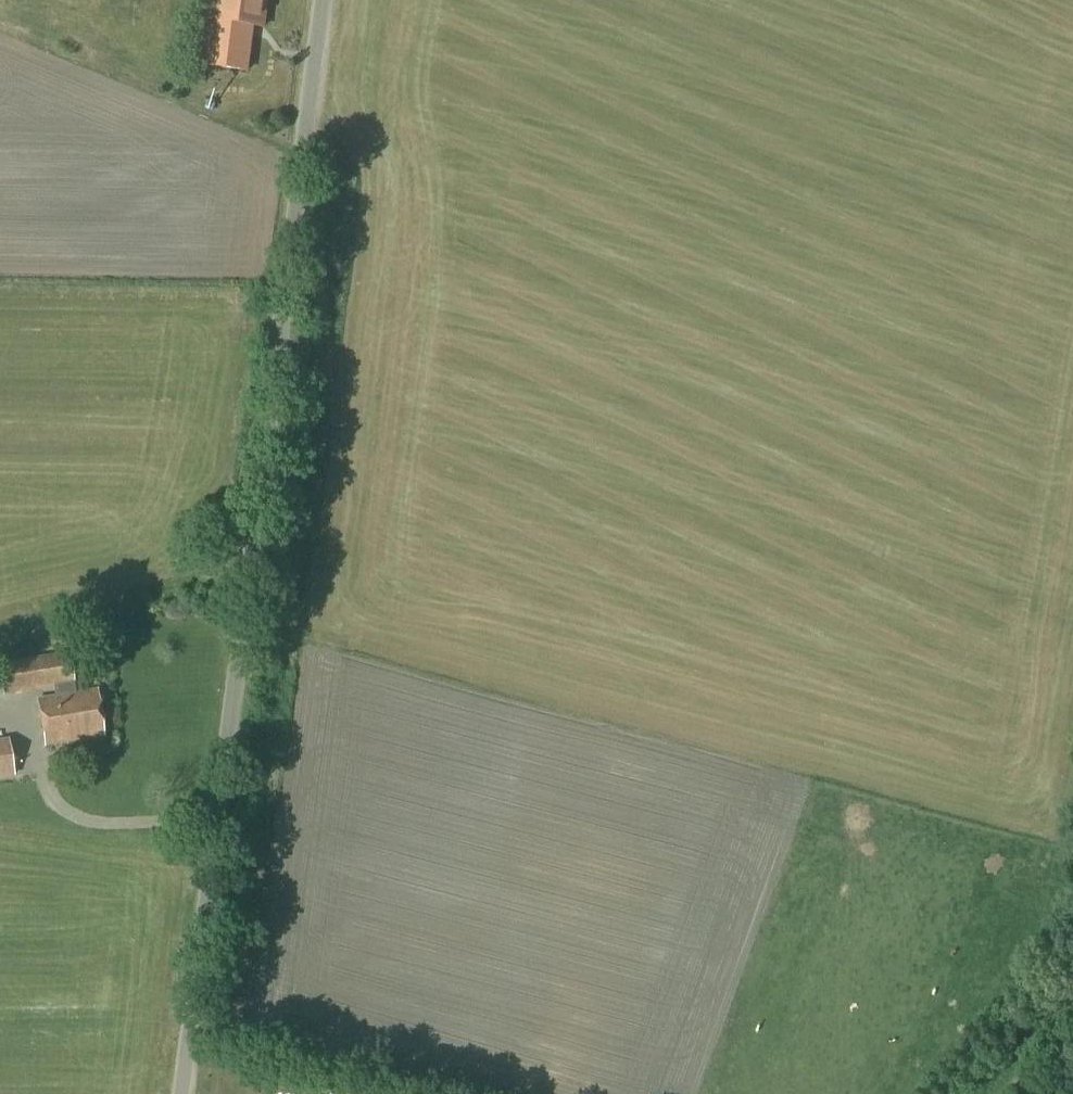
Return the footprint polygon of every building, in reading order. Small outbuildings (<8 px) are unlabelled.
[(214,22),(212,21),(206,67),(249,72),(255,27),(263,28),(267,0),(216,0),(214,22)] [(74,680),(69,651),(0,663),(0,677),(3,695),(37,690),(52,687),(53,692),(54,692),(52,684),(65,681),(64,677),(67,677),(68,681),(74,680)] [(76,693),(74,680),(68,681),(67,677),(64,677),(65,681),(52,684),(54,692),(53,692),(53,696),(37,699),(44,745),(104,736),(97,690),(76,693)] [(12,775),(7,741),(0,742),(0,777),(12,775)]
